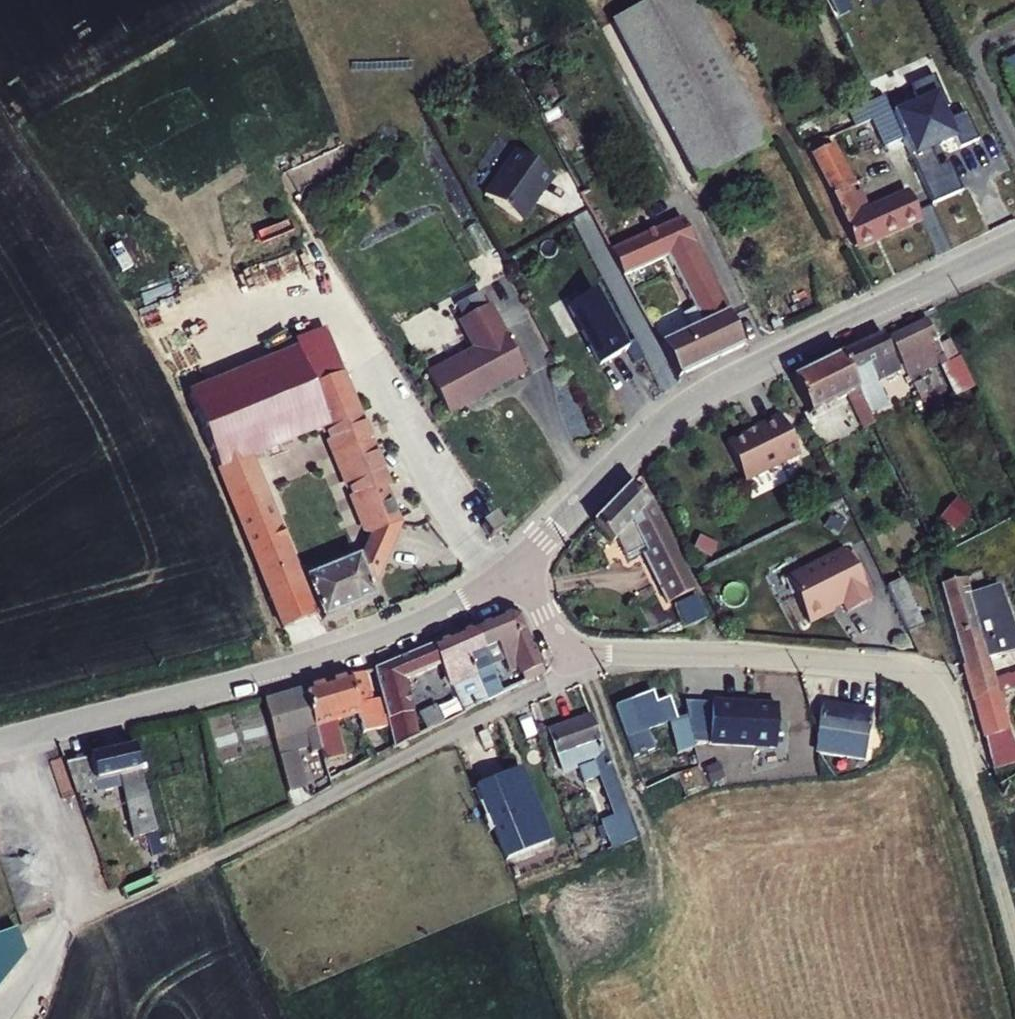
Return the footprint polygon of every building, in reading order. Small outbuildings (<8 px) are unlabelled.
[(765,151),(690,0),(656,0),(612,23),(696,186),(765,151)] [(913,105),(918,119),(971,101),(966,87),(913,105)] [(874,113),(880,129),(899,121),(885,89),(850,104),(857,120),(874,113)] [(818,125),(801,133),(852,246),(918,218),(910,198),(871,214),(859,190),(853,193),(818,125)] [(553,182),(515,155),(483,200),(521,227),(535,205),(532,203),(538,195),(542,198),(553,182)] [(693,333),(661,348),(680,384),(747,348),(681,222),(627,248),(595,188),(581,194),(625,278),(670,257),(696,309),(685,315),(693,333)] [(599,371),(627,356),(596,296),(567,311),(599,371)] [(425,382),(451,417),(521,366),(476,305),(449,324),(468,350),(425,382)] [(293,347),(311,340),(300,312),(271,325),(281,352),(293,347)] [(773,321),(779,332),(786,329),(780,318),(773,321)] [(918,321),(883,339),(901,376),(919,367),(922,373),(931,368),(944,393),(963,383),(943,344),(933,349),(918,321)] [(322,335),(311,340),(293,347),(300,363),(329,351),(322,335)] [(876,337),(833,359),(851,392),(893,369),(876,337)] [(379,555),(353,542),(350,549),(295,571),(243,447),(318,416),(362,526),(388,538),(394,524),(377,482),(382,481),(336,370),(309,384),(300,363),(293,347),(281,352),(182,395),(283,626),(307,616),(314,614),(315,618),(371,596),(365,578),(369,576),(379,555)] [(862,437),(872,433),(851,392),(833,359),(788,382),(805,415),(840,398),(862,437)] [(183,378),(188,391),(210,382),(205,369),(183,378)] [(792,454),(771,414),(745,427),(747,430),(718,445),(737,482),(792,454)] [(609,492),(575,531),(599,549),(603,544),(616,566),(630,558),(655,604),(683,589),(645,518),(609,492)] [(960,533),(970,508),(950,500),(940,525),(960,533)] [(353,542),(379,555),(388,538),(362,526),(353,542)] [(869,600),(842,549),(785,579),(809,623),(833,610),(832,608),(842,603),(847,612),(869,600)] [(1005,637),(980,574),(960,578),(956,563),(936,569),(955,649),(976,644),(1005,637)] [(980,574),(1005,637),(1009,636),(993,571),(980,574)] [(896,575),(883,583),(906,627),(920,619),(896,575)] [(702,627),(691,605),(671,615),(682,637),(702,627)] [(507,609),(450,632),(478,689),(490,682),(470,640),(482,635),(491,656),(503,653),(506,664),(526,652),(514,614),(507,609)] [(431,640),(438,656),(459,700),(478,689),(450,632),(431,640)] [(431,640),(414,647),(420,665),(438,656),(431,640)] [(976,644),(955,649),(957,657),(978,652),(976,644)] [(402,672),(420,665),(414,647),(372,664),(376,682),(384,717),(389,739),(439,711),(431,694),(410,704),(402,672)] [(506,664),(508,671),(528,660),(526,652),(506,664)] [(963,681),(1004,655),(979,661),(978,652),(957,657),(963,681)] [(963,681),(979,751),(999,744),(984,674),(1014,667),(1014,653),(1004,655),(963,681)] [(376,682),(371,685),(366,667),(305,692),(316,749),(338,745),(334,708),(353,702),(358,722),(384,717),(376,682)] [(316,750),(305,692),(266,701),(281,768),(291,766),(288,752),(306,747),(307,752),(316,750)] [(648,697),(613,708),(630,756),(650,749),(643,730),(659,724),(669,721),(664,703),(651,708),(648,697)] [(818,697),(818,742),(835,761),(887,739),(874,714),(864,715),(866,698),(818,697)] [(709,705),(709,746),(775,746),(775,705),(709,705)] [(632,830),(585,711),(540,727),(555,768),(571,762),(574,771),(589,766),(610,818),(603,821),(610,839),(632,830)] [(675,783),(682,802),(705,792),(681,721),(671,725),(669,721),(659,724),(665,738),(671,736),(680,761),(638,777),(643,787),(667,779),(675,783)] [(138,754),(71,767),(80,790),(98,785),(102,785),(123,780),(136,841),(145,838),(150,860),(163,858),(138,754)] [(525,836),(538,866),(548,862),(512,767),(470,784),(495,849),(525,836)] [(525,836),(495,849),(506,878),(538,866),(525,836)] [(28,952),(19,927),(0,934),(0,984),(28,952)]
